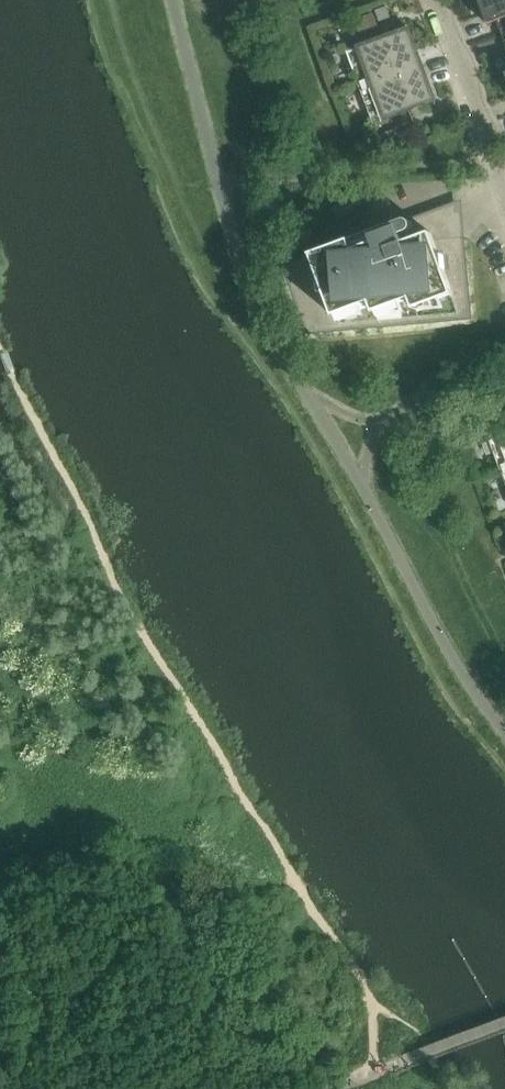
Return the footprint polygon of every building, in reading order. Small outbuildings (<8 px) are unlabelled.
[(479,0),(488,25),(497,21),(502,34),(504,33),(504,0),(480,0),(479,0)] [(362,31),(380,27),(377,14),(359,19),(362,31)] [(346,49),(361,88),(422,65),(408,26),(407,26),(408,28),(348,50),(347,48),(346,49)] [(437,104),(422,65),(361,88),(375,127),(376,127),(375,125),(435,103),(435,105),(437,104)] [(405,221),(341,245),(282,266),(307,335),(473,320),(466,237),(435,240),(427,219),(413,225),(412,223),(411,222),(410,221),(409,221),(407,221),(406,221),(405,221)] [(501,471),(504,470),(504,428),(489,434),(488,432),(487,432),(501,471)]
